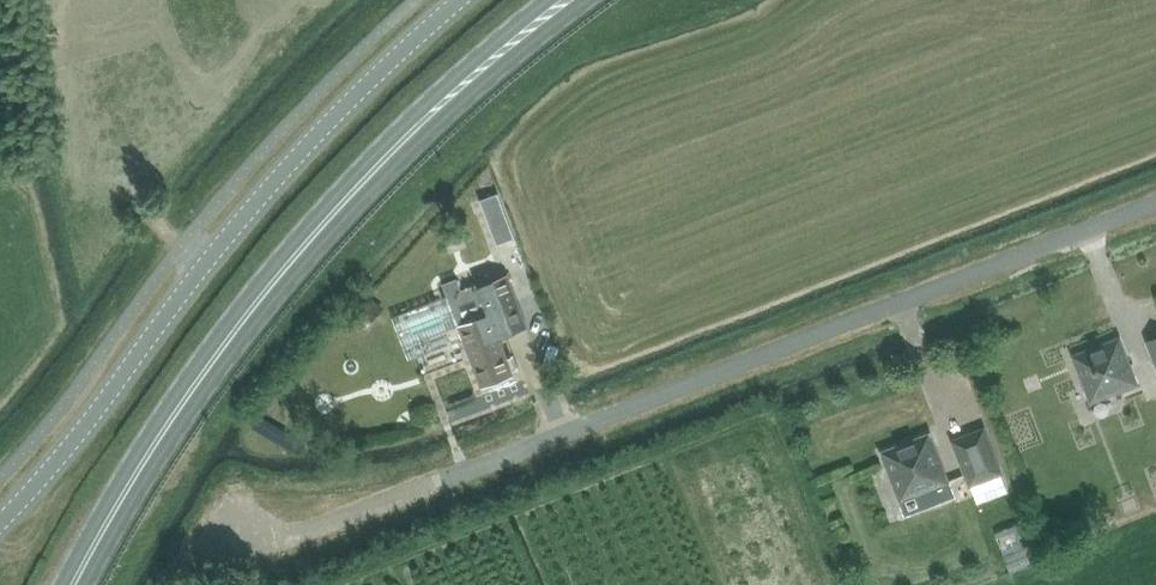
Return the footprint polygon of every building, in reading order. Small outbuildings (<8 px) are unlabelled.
[(497,193),(479,200),(496,245),(515,238),(497,193)] [(449,296),(392,318),(409,360),(465,338),(484,387),(515,376),(491,314),(489,309),(481,289),(478,282),(463,288),(458,276),(444,282),(449,296)] [(512,278),(481,289),(489,309),(519,299),(512,278)] [(371,297),(359,311),(371,321),(383,307),(371,297)] [(1072,356),(1090,403),(1138,385),(1119,338),(1072,356)] [(1155,366),(1155,339),(1147,343),(1155,366)] [(256,426),(243,427),(245,442),(257,441),(256,426)] [(984,429),(952,441),(969,485),(1001,473),(984,429)] [(882,453),(900,501),(948,482),(929,435),(882,453)] [(1013,526),(1022,547),(1030,544),(1022,523),(1013,526)]
